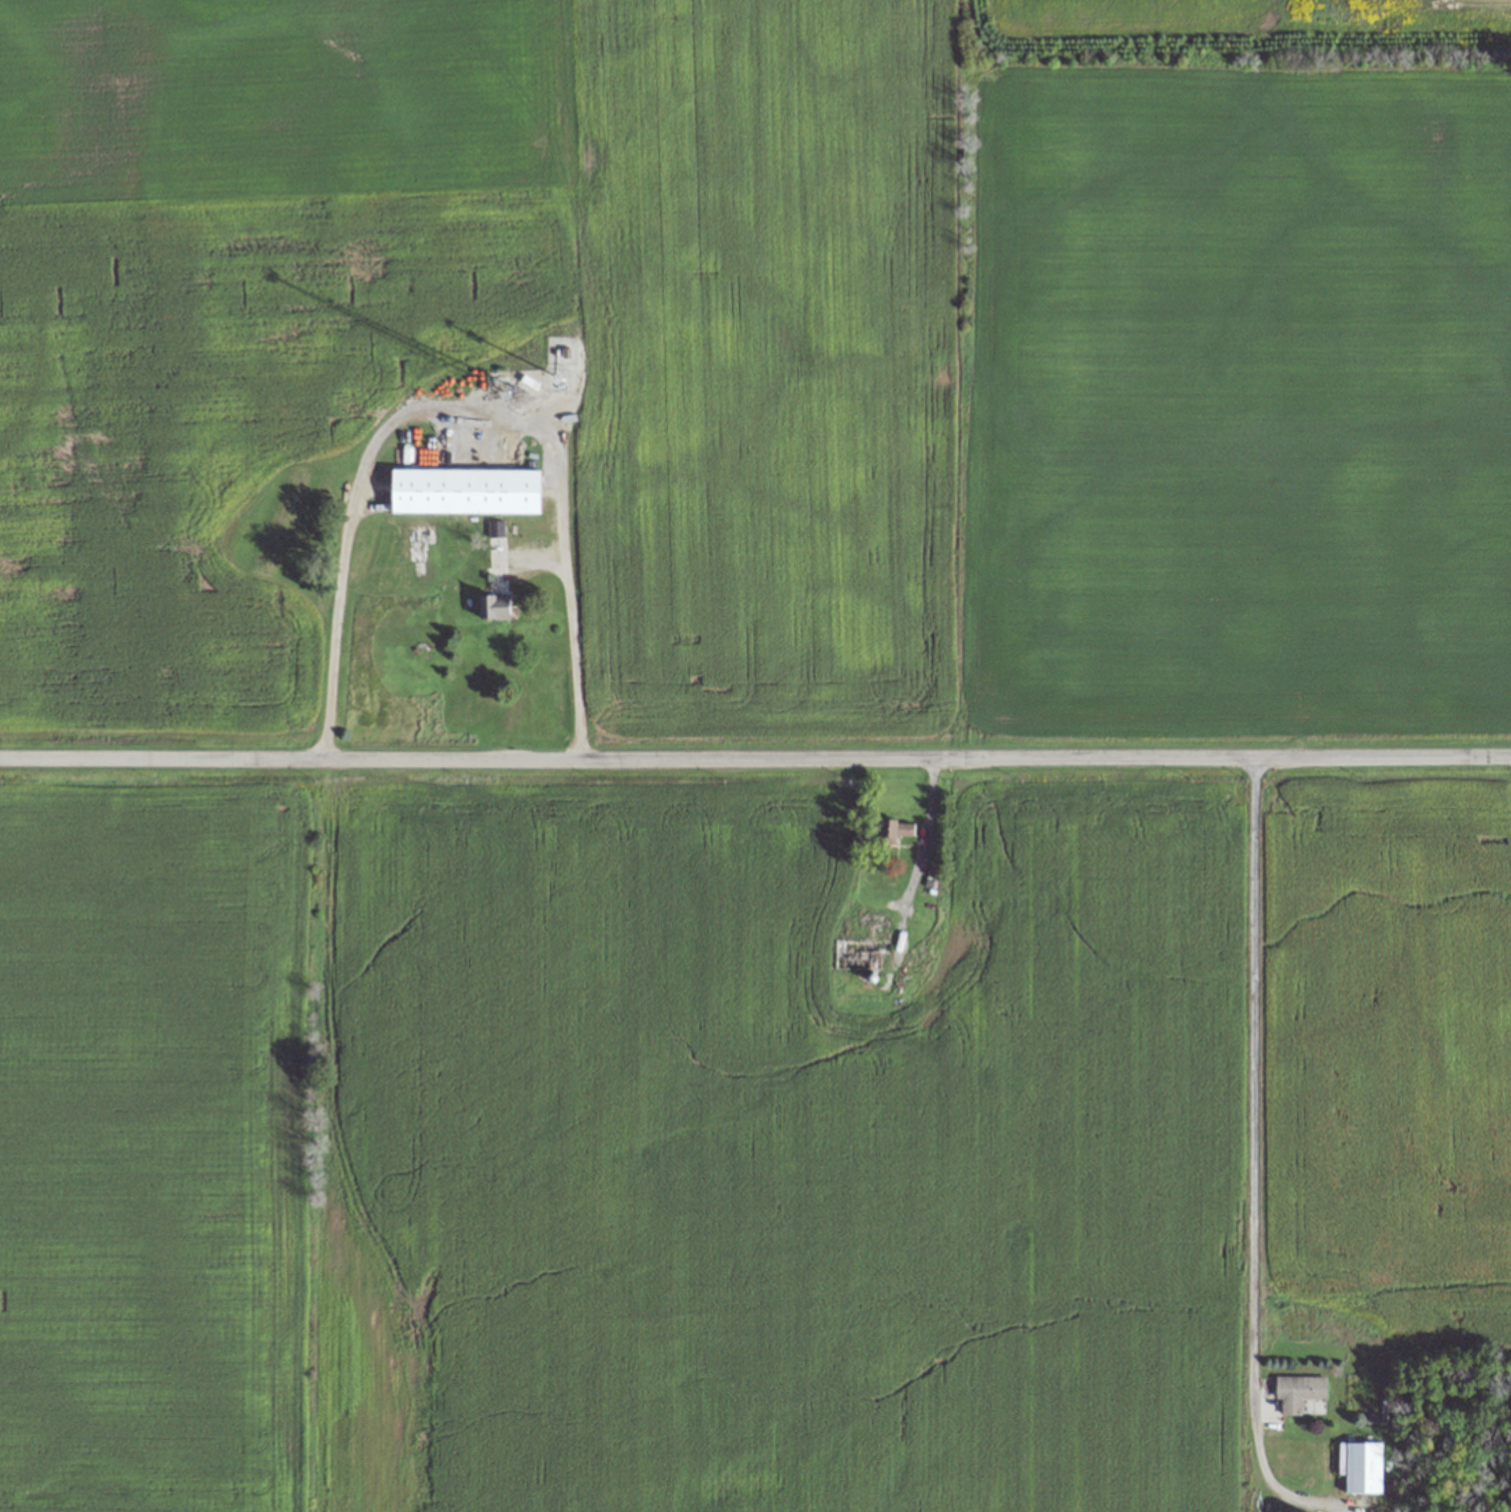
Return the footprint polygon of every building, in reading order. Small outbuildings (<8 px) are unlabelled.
[(541,469),(392,469),(392,513),(540,513),(541,469)] [(488,535),(503,535),(503,522),(488,522),(488,535)] [(488,595),(488,618),(510,618),(510,595),(488,595)] [(874,844),(896,846),(897,834),(913,836),(915,822),(876,818),(874,844)] [(1275,1400),(1281,1400),(1280,1415),(1302,1416),(1302,1400),(1326,1401),(1326,1377),(1275,1377),(1275,1400)] [(1346,1494),(1382,1494),(1382,1444),(1346,1444),(1346,1494)]
